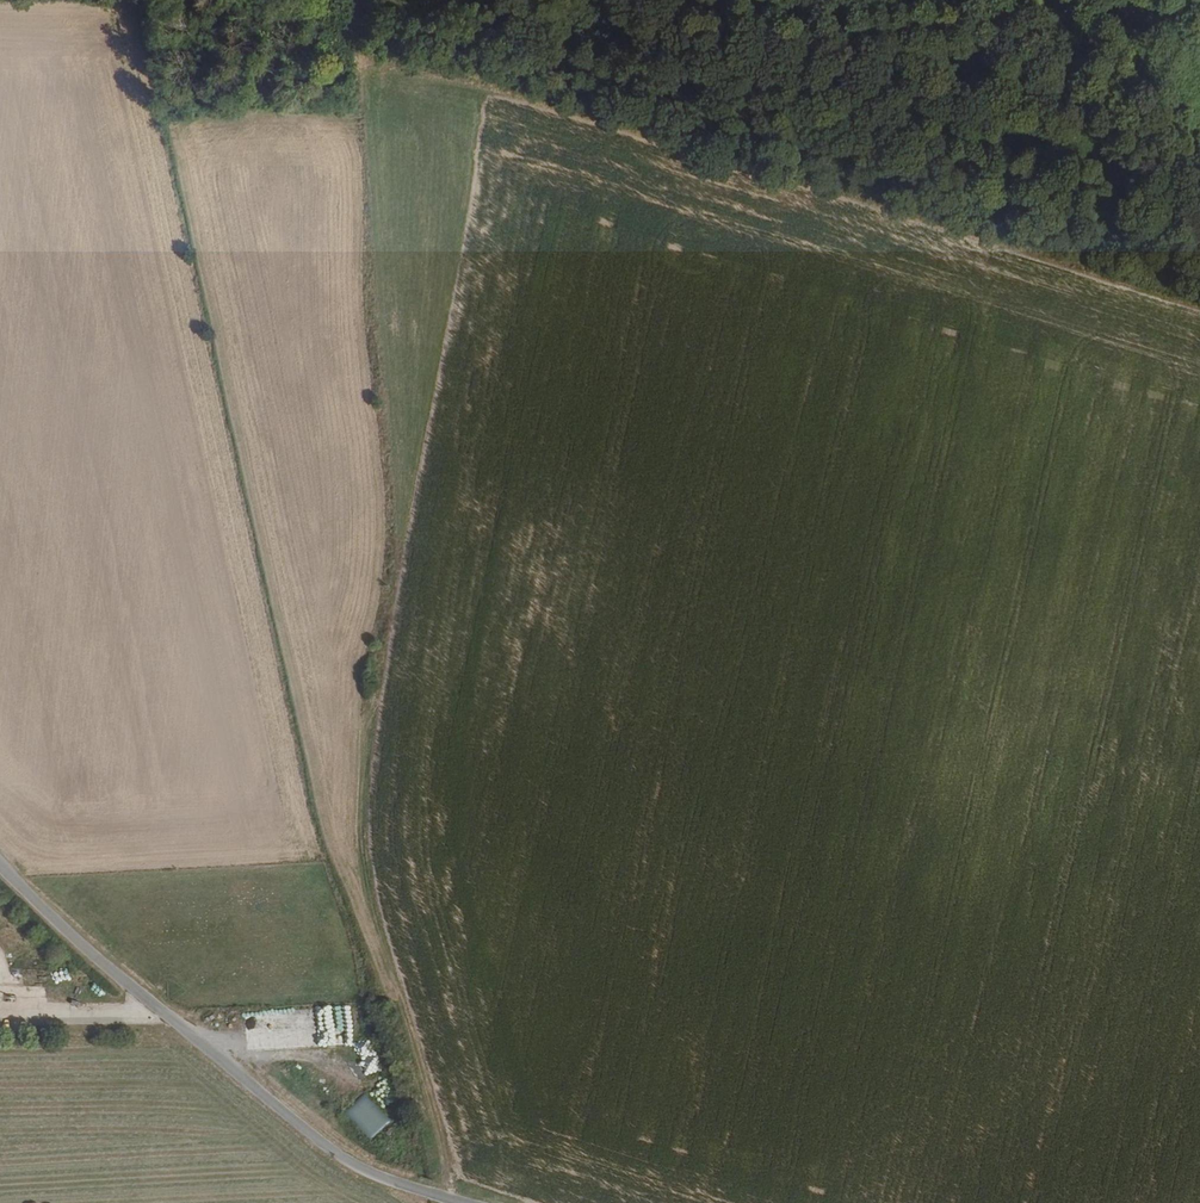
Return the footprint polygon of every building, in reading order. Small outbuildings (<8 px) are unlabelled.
[(362,1095),(343,1113),(369,1140),(388,1122),(362,1095)]
